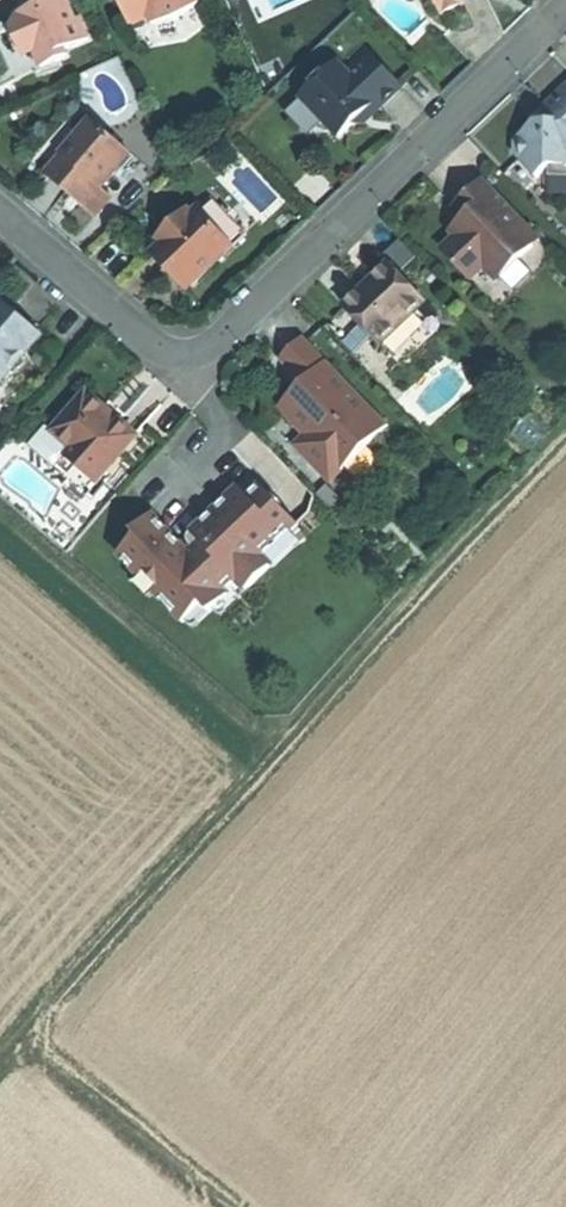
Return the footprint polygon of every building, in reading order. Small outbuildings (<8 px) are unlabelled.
[(10,30),(22,57),(32,53),(39,69),(65,57),(62,52),(87,41),(78,22),(74,24),(63,0),(53,0),(48,2),(41,6),(38,0),(29,0),(18,5),(10,30)] [(129,28),(147,20),(150,27),(173,22),(195,5),(193,0),(116,0),(129,28)] [(436,16),(459,6),(457,0),(429,0),(436,16)] [(12,80),(39,69),(32,53),(22,57),(10,30),(0,26),(0,54),(12,80)] [(334,64),(299,98),(337,138),(355,121),(373,104),(377,109),(400,88),(369,56),(347,77),(334,64)] [(513,145),(513,160),(533,182),(547,168),(565,169),(565,93),(543,115),(513,145)] [(373,104),(355,121),(360,125),(368,118),(377,109),(373,104)] [(91,123),(45,176),(66,194),(91,217),(108,198),(98,189),(128,155),(91,123)] [(481,183),(452,209),(465,223),(460,228),(455,233),(461,238),(443,255),(465,279),(477,268),(488,268),(498,279),(530,249),(517,234),(524,229),(481,183)] [(208,199),(195,211),(230,247),(243,235),(208,199)] [(160,245),(150,255),(184,291),(209,268),(230,247),(195,211),(190,216),(175,230),(171,226),(156,240),(160,245)] [(185,212),(171,226),(175,230),(190,216),(185,212)] [(517,234),(530,249),(537,243),(524,229),(517,234)] [(397,237),(386,252),(403,265),(410,256),(397,237)] [(360,294),(343,310),(378,346),(415,312),(423,304),(388,267),(372,281),(374,283),(367,289),(361,295),(360,294)] [(39,337),(18,318),(0,302),(0,382),(39,337)] [(415,312),(378,346),(398,368),(435,333),(415,312)] [(288,352),(277,362),(300,387),(277,409),(305,438),(295,448),(328,482),(386,428),(301,339),(288,352)] [(102,410),(83,394),(51,432),(45,426),(26,448),(83,496),(133,438),(115,421),(113,424),(105,417),(99,413),(102,410)] [(136,538),(116,556),(181,624),(199,606),(209,614),(226,597),(223,594),(235,584),(244,592),(269,567),(261,559),(294,525),(259,486),(246,497),(236,488),(213,510),(185,536),(184,540),(185,544),(190,549),(187,553),(150,515),(132,533),(136,538)]
